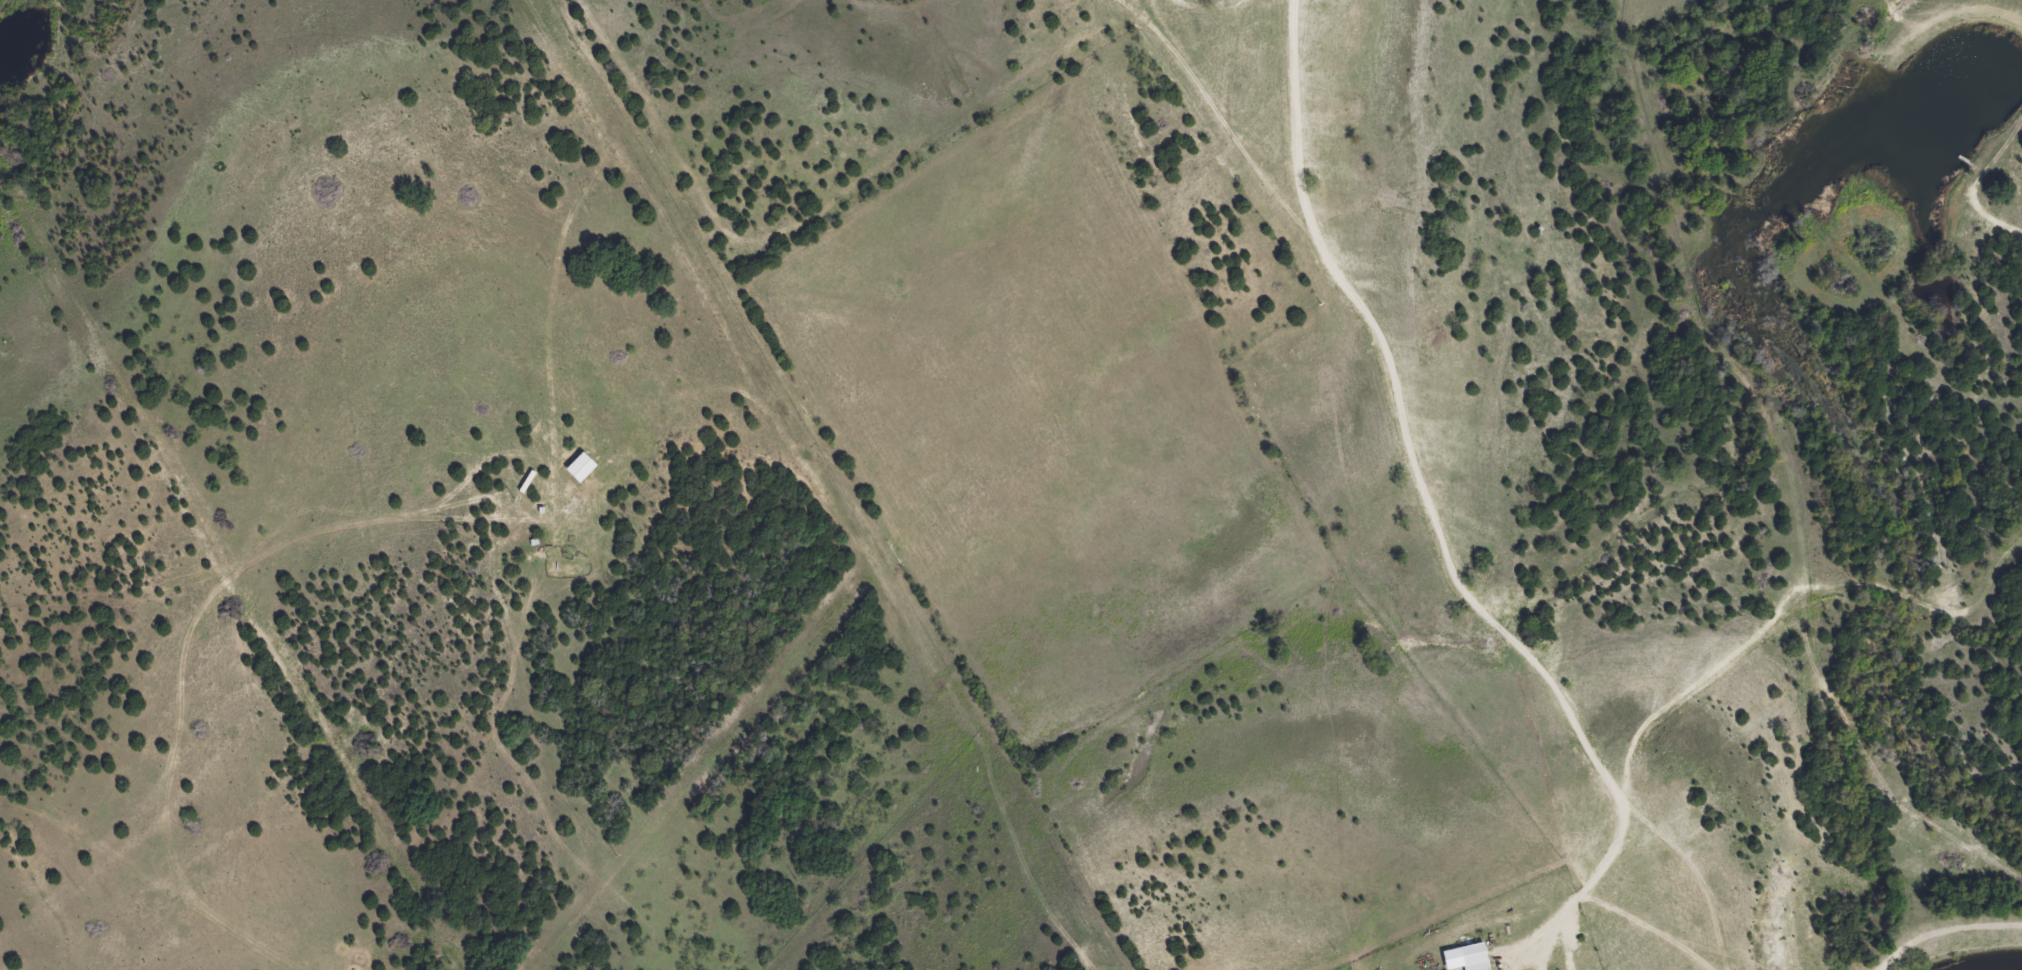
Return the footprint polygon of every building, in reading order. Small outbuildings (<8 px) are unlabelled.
[(1458,945),(1461,964),(1487,960),(1484,941),(1458,945)]
